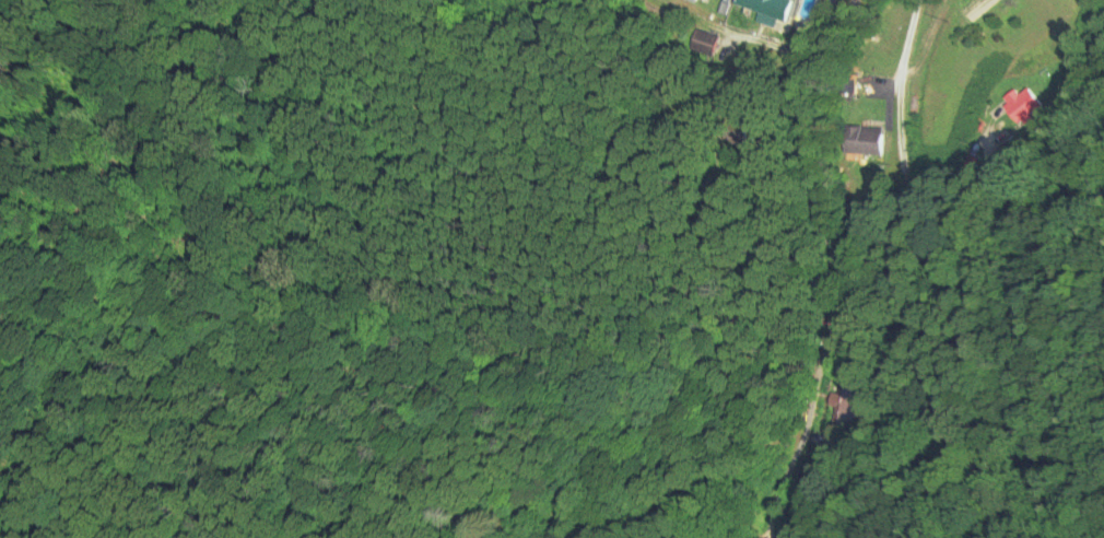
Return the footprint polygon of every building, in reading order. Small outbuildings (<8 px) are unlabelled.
[(791,0),(734,0),(732,7),(785,22),(791,0)] [(1040,114),(1030,87),(1002,97),(1012,124),(1040,114)] [(845,154),(881,156),(883,129),(846,127),(845,154)]
